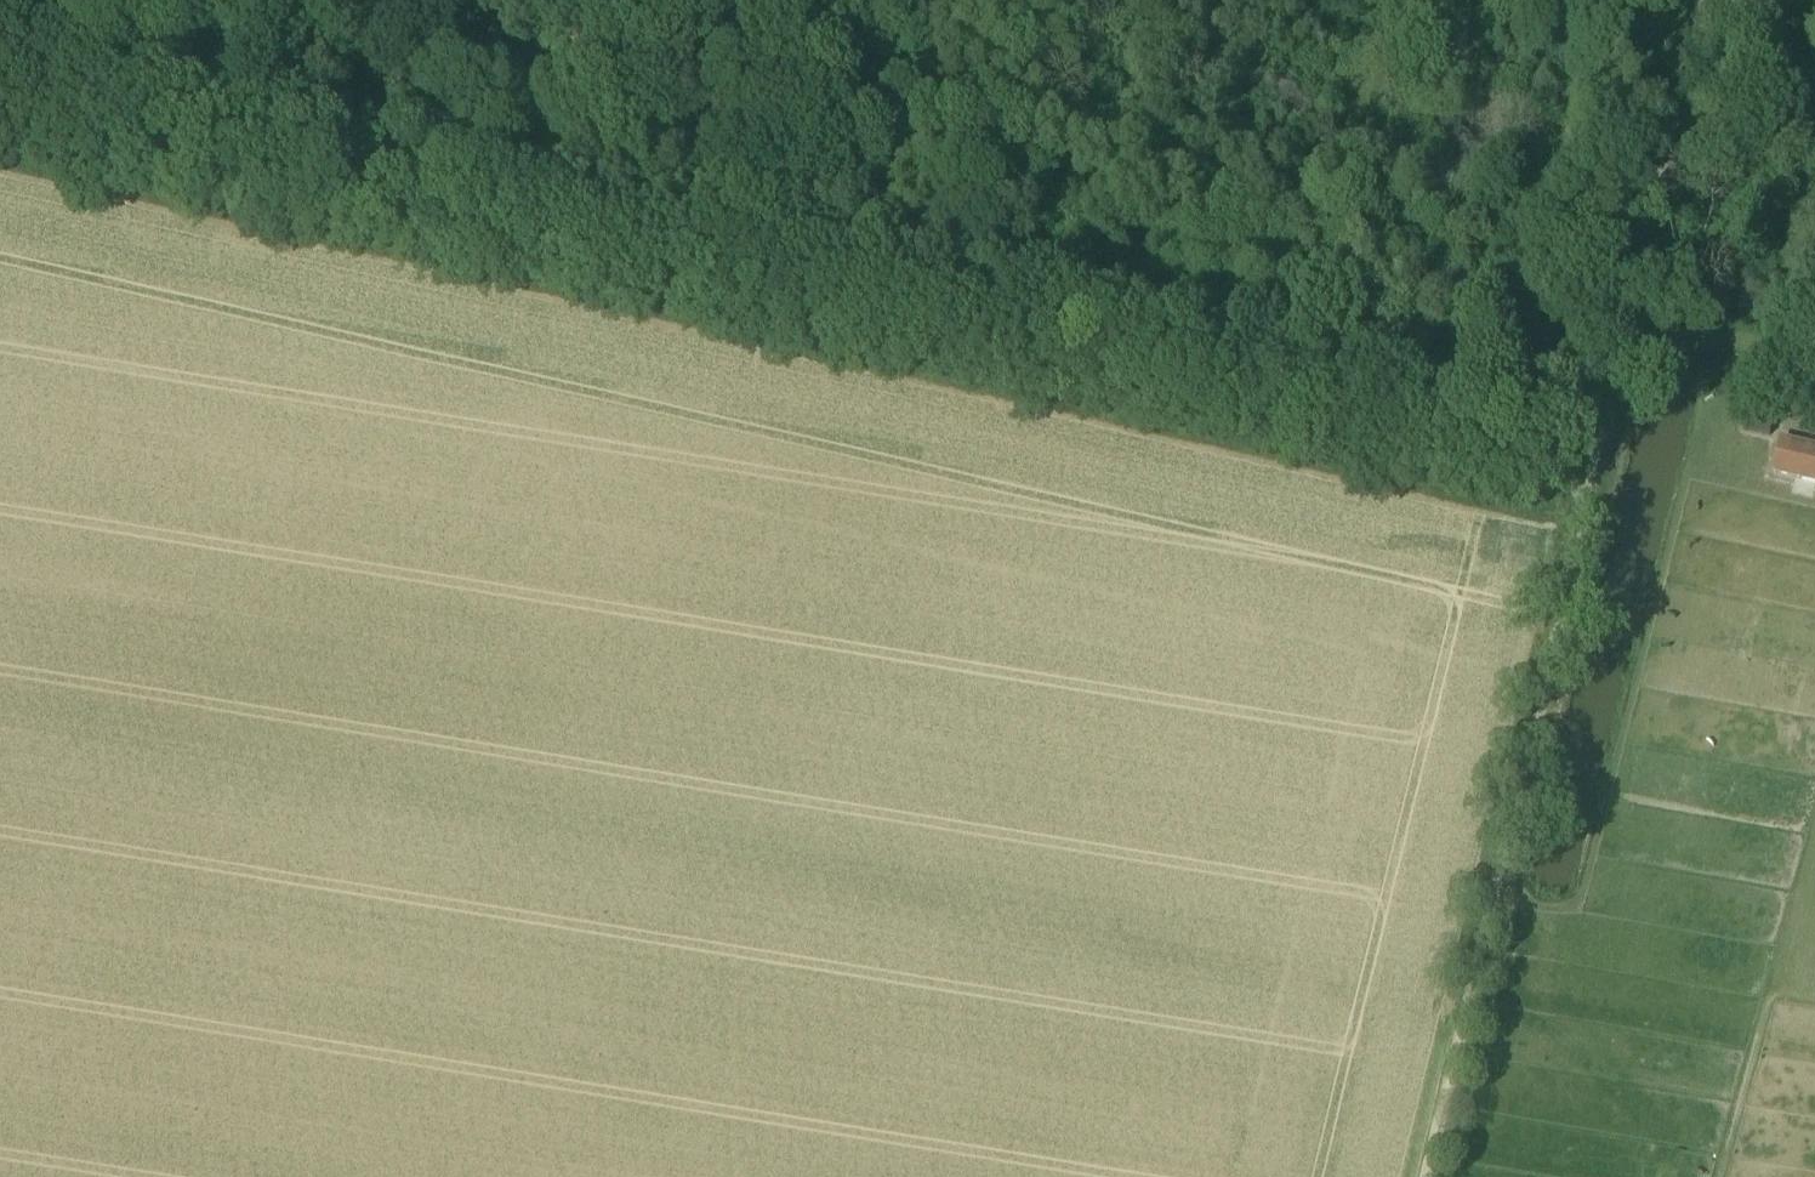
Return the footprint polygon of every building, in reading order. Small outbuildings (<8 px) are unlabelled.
[(1781,441),(1773,473),(1814,482),(1814,449),(1781,441)]
